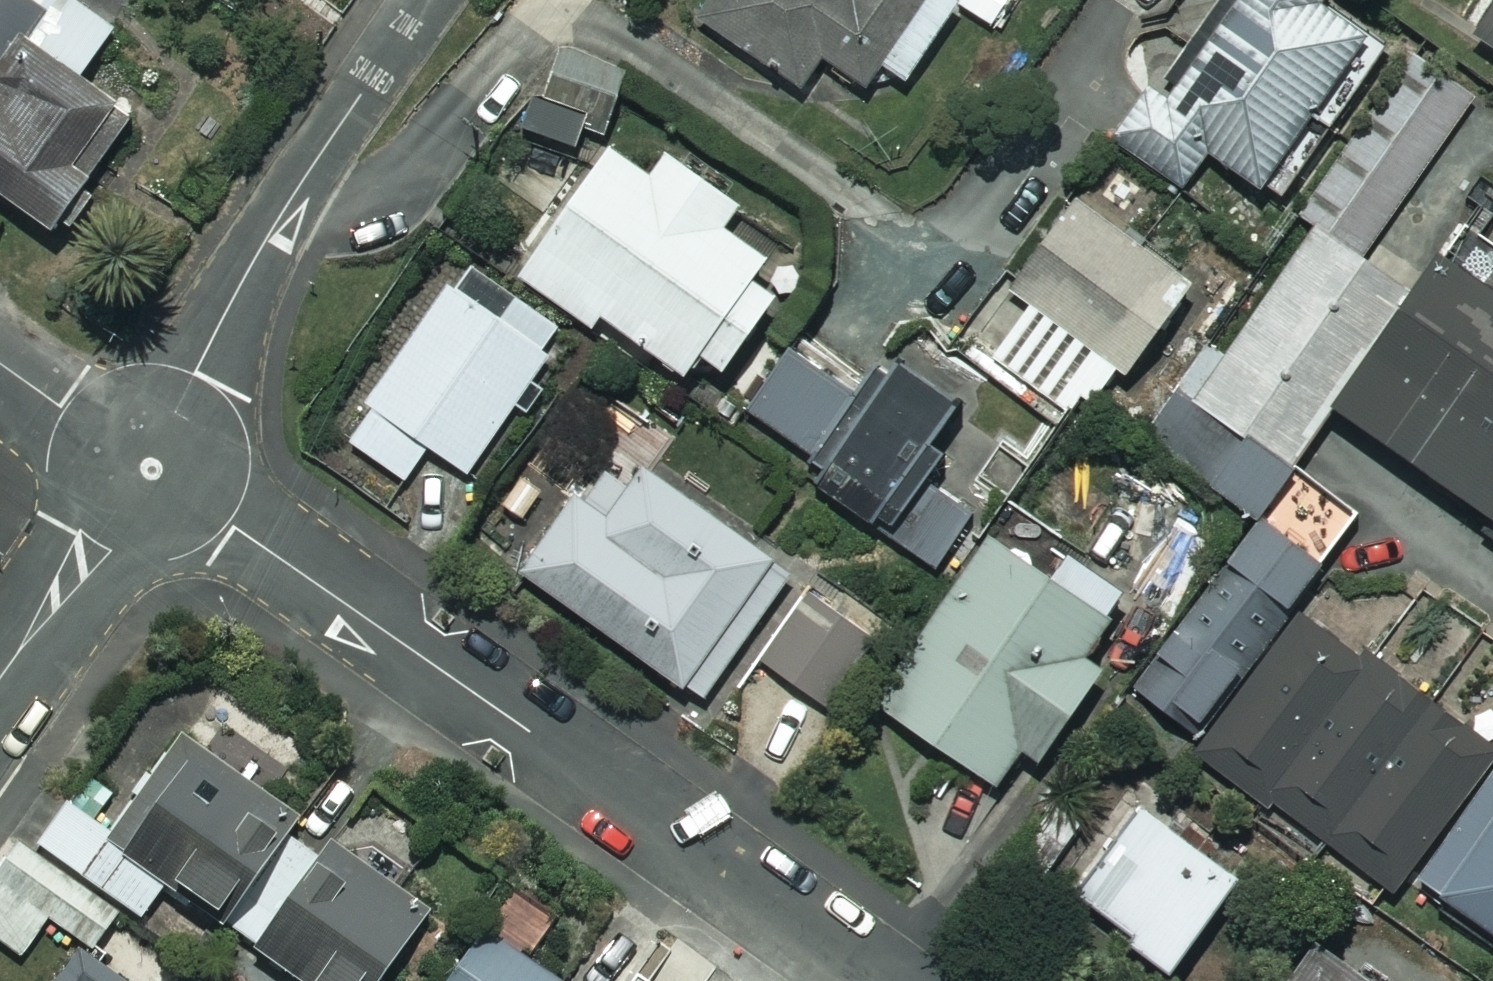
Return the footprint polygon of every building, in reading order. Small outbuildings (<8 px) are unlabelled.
[(77,0),(0,0),(0,188),(55,228),(137,113),(81,73),(114,27),(77,0)] [(701,18),(801,85),(821,54),(868,85),(883,63),(907,79),(958,2),(955,0),(713,0),(701,18)] [(1336,0),(1235,0),(1164,98),(1150,88),(1115,136),(1182,185),(1208,149),(1287,206),(1402,48),(1336,0)] [(1474,34),(1492,46),(1492,4),(1474,34)] [(561,45),(542,105),(610,127),(629,67),(561,45)] [(728,209),(619,136),(524,276),(595,324),(600,315),(687,373),(702,351),(720,363),(786,265),(720,221),(728,209)] [(1189,280),(1074,199),(1010,291),(1125,371),(1189,280)] [(1417,268),(1331,207),(1225,356),(1208,344),(1139,441),(1244,514),(1417,268)] [(1465,222),(1336,403),(1492,515),(1492,242),(1465,222)] [(500,317),(449,283),(345,438),(406,479),(429,444),(469,471),(564,330),(514,296),(500,317)] [(865,399),(792,348),(748,410),(830,466),(817,484),(943,572),(1028,450),(894,357),(865,399)] [(791,568),(609,443),(520,570),(702,696),(791,568)] [(1362,513),(1299,468),(1130,705),(1193,750),(1362,513)] [(1053,576),(989,534),(878,704),(997,782),(1024,742),(1041,753),(1141,602),(1068,554),(1053,576)] [(878,633),(809,586),(760,659),(830,705),(878,633)] [(1491,752),(1304,618),(1200,763),(1386,897),(1491,752)] [(185,737),(115,836),(68,803),(38,844),(141,918),(164,886),(298,980),(376,980),(428,909),(334,842),(323,859),(283,831),(294,814),(185,737)] [(1425,881),(1492,929),(1492,784),(1425,881)] [(1238,878),(1131,793),(1062,880),(1169,965),(1238,878)] [(18,843),(0,868),(0,941),(22,957),(50,919),(91,949),(116,914),(18,843)] [(481,932),(447,980),(551,980),(481,932)] [(1314,941),(1285,980),(1371,980),(1314,941)] [(77,952),(56,980),(117,980),(77,952)]
